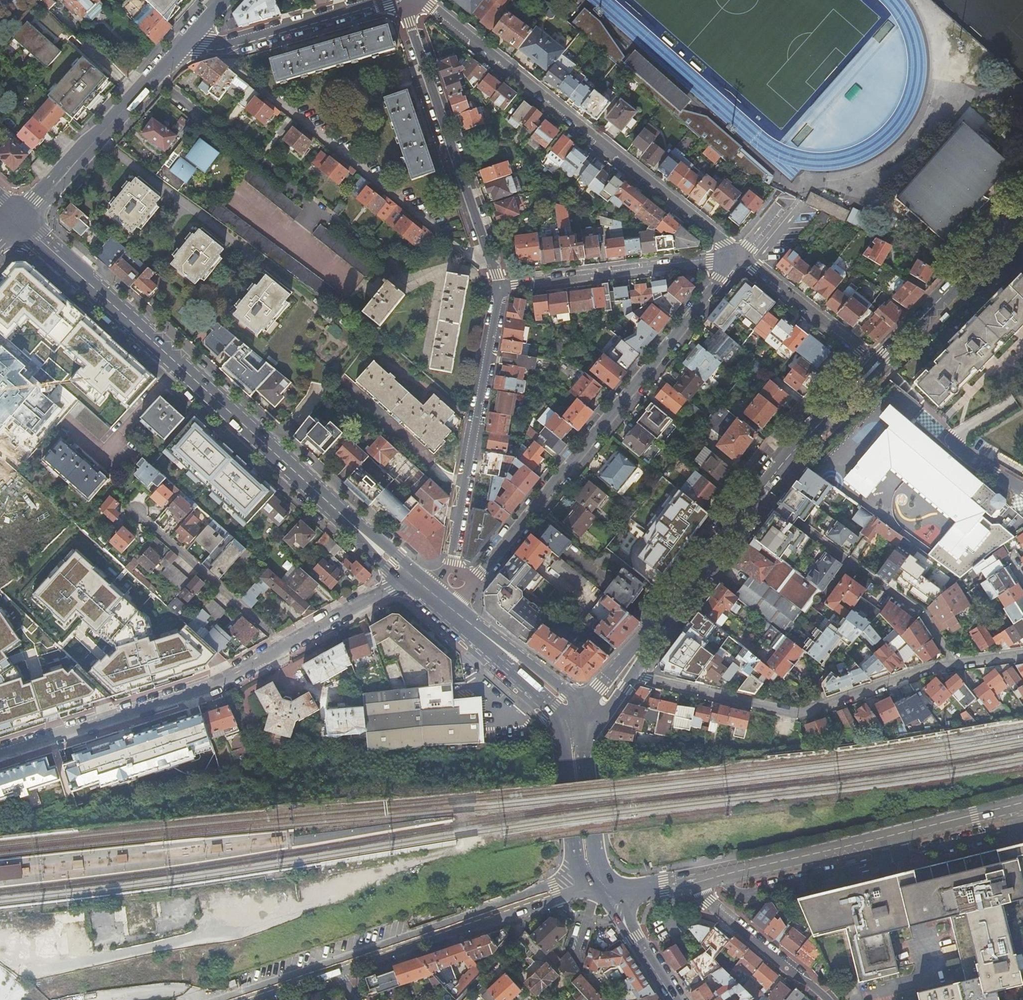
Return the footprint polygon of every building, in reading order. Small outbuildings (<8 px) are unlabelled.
[(52,0),(42,0),(41,1),(50,10),(56,4),(52,0)] [(82,19),(84,18),(100,2),(102,1),(101,0),(64,0),(82,19)] [(133,22),(137,18),(125,6),(130,1),(131,0),(113,0),(133,22)] [(156,11),(145,0),(131,0),(130,1),(148,19),(156,11)] [(173,25),(195,0),(145,0),(173,25)] [(281,16),(276,5),(274,0),(247,0),(234,15),(239,28),(281,16)] [(310,8),(306,0),(298,0),(302,10),(310,8)] [(457,2),(471,14),(483,0),(454,0),(457,2)] [(474,13),(473,14),(478,17),(482,21),(484,19),(496,28),(507,14),(517,0),(484,0),(474,13)] [(105,7),(100,2),(84,18),(88,23),(91,23),(105,9),(105,7)] [(281,16),(288,14),(283,2),(276,5),(281,16)] [(163,38),(173,25),(163,17),(156,11),(148,19),(142,24),(139,28),(156,46),(163,38)] [(505,40),(518,50),(519,49),(531,32),(507,14),(496,28),(494,32),(505,40)] [(133,22),(139,28),(142,24),(137,18),(133,22)] [(481,22),(493,32),(494,32),(496,28),(484,19),(482,21),(481,22)] [(28,22),(13,38),(47,68),(62,52),(28,22)] [(393,44),(388,26),(361,34),(360,31),(354,33),(355,36),(324,44),(324,41),(318,43),(319,46),(289,55),(288,51),(283,53),(284,56),(270,60),(277,84),(395,50),(394,48),(396,47),(395,44),(393,44)] [(531,32),(519,49),(529,57),(530,57),(531,58),(534,60),(537,62),(538,63),(537,64),(548,73),(562,55),(565,51),(535,27),(531,32)] [(438,64),(443,78),(459,72),(462,71),(472,59),(468,56),(465,54),(457,64),(455,58),(438,64)] [(688,103),(632,54),(623,63),(680,113),(688,103)] [(562,55),(548,73),(544,79),(551,84),(558,90),(570,74),(576,66),(562,55)] [(84,58),(48,98),(53,102),(55,104),(61,109),(65,113),(73,120),(84,107),(87,109),(94,101),(100,94),(98,92),(108,80),(84,58)] [(480,66),(472,59),(462,71),(469,81),(473,75),(480,81),(486,73),(484,71),(485,70),(484,69),(488,67),(485,64),(483,62),(480,66)] [(238,77),(217,60),(206,62),(194,66),(190,68),(204,80),(198,89),(208,95),(210,93),(220,100),(238,77)] [(127,77),(133,71),(124,61),(120,61),(116,65),(122,72),(127,77)] [(459,72),(443,78),(449,97),(462,92),(458,80),(461,79),(459,72)] [(581,84),(570,74),(558,90),(563,94),(570,99),(581,84)] [(492,98),(501,86),(494,80),(488,75),(478,87),(492,98)] [(593,92),(582,83),(581,84),(570,99),(575,103),(581,108),(593,92)] [(508,91),(501,86),(492,98),(491,99),(504,110),(516,95),(511,91),(509,89),(508,91)] [(245,95),(238,104),(264,125),(274,113),(273,112),(276,108),(269,102),(267,104),(266,103),(264,105),(246,91),(244,93),(245,95)] [(610,103),(595,91),(593,92),(581,108),(588,114),(597,120),(601,115),(610,103)] [(416,104),(413,106),(408,92),(384,99),(412,181),(435,173),(426,145),(430,144),(428,139),(424,141),(414,110),(417,109),(416,104)] [(464,92),(462,92),(449,97),(456,115),(461,113),(467,112),(469,111),(465,97),(466,97),(464,92)] [(620,100),(616,96),(610,103),(601,115),(605,118),(610,122),(621,131),(626,126),(629,129),(635,121),(632,118),(636,113),(620,100)] [(48,132),(65,113),(61,109),(55,104),(53,102),(36,121),(48,132)] [(521,121),(532,108),(528,104),(525,102),(512,116),(520,122),(521,121)] [(481,107),(469,111),(467,112),(461,113),(467,130),(479,126),(484,124),(481,116),(483,115),(481,107)] [(537,112),(532,108),(521,121),(533,132),(540,122),(537,120),(541,115),(537,112)] [(516,128),(520,122),(512,116),(508,121),(516,128)] [(287,117),(275,133),(280,137),(293,121),(287,117)] [(43,138),(48,132),(36,121),(34,119),(17,138),(32,151),(43,138)] [(177,137),(153,119),(142,135),(166,153),(177,137)] [(545,147),(557,132),(551,126),(544,121),(532,137),(545,147)] [(689,130),(682,124),(674,134),(681,140),(689,130)] [(659,134),(647,125),(633,143),(638,148),(644,153),(652,143),(659,134)] [(482,134),(479,126),(467,130),(470,138),(482,134)] [(311,144),(293,129),(284,141),(302,155),(311,144)] [(565,160),(576,146),(568,140),(563,136),(552,150),(564,160),(565,160)] [(32,151),(17,138),(13,142),(10,140),(0,151),(0,160),(5,164),(14,172),(32,152),(32,151)] [(183,140),(156,176),(178,192),(197,168),(198,167),(204,171),(216,155),(215,154),(200,142),(189,156),(182,151),(188,144),(183,140)] [(664,153),(652,143),(644,153),(641,157),(647,162),(654,167),(659,161),(663,164),(670,155),(664,153)] [(585,153),(576,146),(565,160),(577,170),(572,176),(577,180),(591,163),(593,160),(585,153)] [(683,158),(684,156),(675,149),(673,150),(670,155),(663,164),(657,170),(663,174),(667,178),(679,162),(683,158)] [(733,169),(753,178),(759,170),(738,151),(726,163),(733,169)] [(198,167),(197,168),(205,174),(219,155),(216,153),(215,154),(216,155),(204,171),(198,167)] [(693,166),(683,158),(679,162),(667,178),(672,181),(677,186),(689,171),(693,166)] [(344,170),(348,165),(341,160),(337,164),(330,159),(321,170),(339,185),(348,173),(344,170)] [(593,165),(591,163),(577,180),(575,183),(584,191),(588,186),(601,171),(604,166),(600,163),(597,161),(593,165)] [(503,178),(498,165),(481,171),(485,183),(503,178)] [(705,176),(693,166),(689,171),(677,186),(684,191),(689,195),(700,182),(705,176)] [(249,168),(241,178),(294,221),(302,211),(249,168)] [(603,170),(601,171),(588,186),(599,195),(600,194),(603,189),(610,182),(607,180),(609,177),(606,175),(606,173),(605,172),(603,170)] [(1016,185),(1022,181),(1022,178),(1019,171),(1011,176),(1016,185)] [(618,179),(614,176),(610,182),(603,189),(600,194),(608,201),(613,195),(622,183),(618,179)] [(713,194),(718,187),(705,176),(700,182),(689,195),(694,199),(699,203),(709,190),(713,194)] [(494,200),(517,192),(511,177),(486,185),(488,193),(492,193),(494,200)] [(636,185),(627,178),(622,183),(613,195),(636,213),(647,200),(638,193),(633,189),(636,185)] [(147,220),(157,208),(158,207),(156,205),(161,199),(136,180),(132,185),(130,184),(129,185),(124,191),(118,198),(117,200),(112,206),(111,207),(113,209),(108,215),(132,235),(137,229),(139,230),(139,229),(140,229),(147,220)] [(718,203),(728,211),(736,200),(740,196),(723,181),(718,187),(713,194),(711,197),(706,203),(710,206),(714,209),(718,203)] [(385,203),(367,189),(358,200),(376,215),(385,203)] [(749,192),(740,203),(751,211),(753,213),(756,209),(758,210),(763,204),(761,203),(762,202),(749,192)] [(517,210),(522,208),(518,197),(495,205),(498,212),(496,213),(498,221),(518,214),(517,210)] [(834,218),(844,223),(848,214),(813,197),(809,206),(821,212),(834,218)] [(656,207),(647,200),(636,213),(635,215),(649,226),(647,229),(654,232),(656,229),(667,215),(656,207)] [(736,200),(728,211),(731,214),(728,218),(735,224),(738,221),(741,223),(751,211),(740,203),(736,200)] [(333,212),(339,217),(347,207),(341,202),(333,212)] [(558,204),(554,204),(558,233),(565,232),(564,227),(566,227),(563,206),(558,204)] [(81,237),(93,223),(83,215),(72,205),(64,214),(65,214),(68,217),(64,222),(81,237)] [(220,205),(211,215),(339,310),(347,300),(220,205)] [(398,206),(386,222),(395,229),(395,230),(413,244),(426,228),(425,227),(417,220),(398,206)] [(160,210),(157,208),(147,220),(140,229),(139,229),(142,231),(160,210)] [(672,220),(667,215),(656,229),(662,234),(665,231),(668,234),(674,234),(680,226),(672,220)] [(621,222),(599,216),(600,225),(609,227),(610,235),(622,233),(621,222)] [(373,268),(320,225),(312,235),(365,278),(373,268)] [(674,234),(672,237),(674,249),(697,246),(698,241),(688,233),(680,226),(674,234)] [(593,228),(581,230),(582,239),(582,240),(583,245),(585,257),(585,258),(599,256),(597,238),(588,239),(588,237),(594,236),(593,228)] [(646,233),(639,234),(639,238),(641,252),(642,255),(648,254),(648,253),(657,252),(655,232),(654,232),(647,229),(646,233)] [(177,257),(175,259),(177,260),(172,266),(196,286),(201,280),(203,281),(221,259),(221,258),(220,257),(225,251),(200,231),(195,237),(194,236),(193,236),(188,243),(183,249),(181,252),(177,257)] [(430,231),(429,231),(417,247),(421,251),(424,247),(434,235),(430,231)] [(674,249),(672,237),(662,234),(655,232),(657,252),(674,249)] [(538,240),(538,235),(515,238),(518,262),(541,259),(538,240)] [(130,288),(134,283),(148,268),(127,251),(111,237),(94,257),(130,288)] [(565,238),(559,239),(562,260),(569,259),(570,260),(578,259),(578,258),(585,257),(583,245),(580,246),(580,243),(575,244),(575,237),(565,238)] [(559,238),(538,240),(541,259),(541,263),(562,260),(559,239),(559,238)] [(639,238),(623,240),(625,255),(638,254),(638,252),(641,252),(639,238)] [(623,240),(623,239),(605,242),(607,258),(625,255),(623,240)] [(892,246),(879,240),(877,242),(890,249),(892,246)] [(877,242),(868,258),(881,266),(890,249),(877,242)] [(790,251),(801,259),(805,254),(796,248),(799,245),(796,243),(790,251)] [(777,266),(788,275),(800,260),(801,259),(790,251),(777,266)] [(221,259),(203,281),(205,283),(224,261),(221,259)] [(788,275),(799,284),(803,280),(813,267),(809,263),(807,266),(800,260),(788,275)] [(803,280),(814,289),(830,269),(819,260),(813,267),(803,280)] [(918,262),(910,275),(926,284),(933,271),(918,262)] [(26,263),(13,264),(3,275),(6,279),(0,286),(0,334),(4,337),(11,330),(12,331),(26,316),(61,347),(62,345),(87,368),(84,371),(82,369),(71,382),(96,404),(110,388),(119,396),(118,397),(130,408),(156,380),(123,350),(111,339),(74,306),(62,294),(49,283),(36,272),(26,263)] [(814,289),(821,295),(837,275),(834,272),(838,267),(834,264),(830,269),(814,289)] [(148,280),(155,273),(148,268),(134,283),(149,297),(157,288),(148,280)] [(452,373),(470,277),(448,274),(430,370),(452,373)] [(821,295),(827,300),(843,280),(837,275),(821,295)] [(1019,279),(1017,277),(1000,294),(993,301),(995,303),(988,310),(986,308),(962,333),(964,335),(957,342),(955,341),(948,349),(943,354),(946,357),(934,368),(934,367),(925,376),(926,377),(915,389),(936,410),(947,399),(946,398),(948,396),(949,397),(950,398),(951,398),(952,398),(953,398),(954,397),(955,396),(955,395),(956,394),(956,393),(955,392),(955,391),(954,390),(956,387),(957,388),(968,377),(966,375),(970,370),(973,372),(975,375),(991,358),(989,355),(994,350),(992,348),(1003,338),(1004,339),(1009,334),(1012,337),(1022,325),(1022,275),(1019,279)] [(256,287),(250,294),(243,302),(238,309),(238,310),(239,311),(234,317),(258,337),(263,331),(265,332),(265,331),(284,309),(282,308),(287,302),(291,296),(268,277),(258,288),(256,287)] [(671,287),(667,288),(667,292),(668,293),(681,305),(694,288),(682,278),(678,279),(671,287)] [(666,281),(651,283),(652,289),(653,296),(661,294),(661,292),(667,292),(667,288),(666,281)] [(406,296),(388,282),(363,313),(381,327),(406,296)] [(893,299),(908,310),(925,292),(908,282),(893,299)] [(602,289),(592,291),(594,309),(604,308),(605,312),(612,311),(610,295),(608,283),(602,284),(602,289)] [(636,292),(630,292),(631,300),(631,304),(653,301),(653,296),(652,289),(646,290),(645,285),(636,286),(636,292)] [(626,311),(627,316),(632,313),(631,304),(631,300),(629,300),(627,286),(613,288),(615,302),(625,301),(626,305),(624,305),(624,311),(626,311)] [(730,308),(746,321),(738,331),(735,329),(728,337),(740,346),(741,347),(747,339),(754,331),(756,328),(752,325),(760,315),(764,318),(770,311),(779,300),(767,290),(758,301),(745,291),(737,300),(734,300),(730,304),(730,308)] [(592,291),(567,294),(566,294),(569,313),(594,310),(594,309),(592,291)] [(653,296),(653,301),(668,293),(667,292),(661,292),(661,294),(653,296)] [(838,314),(849,301),(838,292),(827,306),(838,314)] [(946,346),(948,349),(955,341),(957,342),(964,335),(962,333),(986,308),(988,310),(995,303),(993,301),(1000,294),(998,292),(946,346)] [(668,293),(653,301),(672,316),(681,305),(668,293)] [(549,314),(549,315),(563,314),(563,321),(569,320),(568,313),(569,313),(566,294),(547,296),(549,314)] [(534,315),(549,314),(547,296),(533,298),(534,315)] [(866,311),(850,299),(849,301),(838,314),(854,327),(857,324),(866,311)] [(510,305),(507,318),(521,320),(525,302),(516,301),(515,306),(510,305)] [(970,305),(967,301),(961,308),(964,311),(970,305)] [(291,305),(287,302),(282,308),(284,309),(265,331),(267,333),(291,305)] [(874,313),(890,328),(903,314),(891,303),(885,309),(882,305),(874,313)] [(640,308),(632,313),(658,333),(669,320),(661,313),(662,312),(660,310),(658,311),(652,306),(646,313),(640,308)] [(874,313),(869,309),(866,311),(857,324),(876,342),(890,328),(874,313)] [(325,311),(321,317),(332,325),(336,320),(325,311)] [(756,328),(754,331),(766,340),(768,337),(779,323),(774,318),(776,316),(770,311),(764,318),(756,328)] [(507,318),(503,340),(521,343),(525,321),(521,320),(507,318)] [(768,337),(766,340),(777,349),(782,343),(795,328),(783,319),(779,323),(768,337)] [(522,343),(526,344),(530,322),(525,321),(521,343),(522,343)] [(232,358),(244,345),(216,323),(211,329),(214,332),(205,342),(205,346),(218,357),(224,351),(232,358)] [(795,328),(782,343),(783,344),(794,353),(795,352),(808,336),(796,326),(795,328)] [(709,339),(702,348),(721,363),(730,351),(734,354),(740,346),(728,337),(720,331),(712,341),(709,339)] [(820,342),(810,333),(808,336),(818,344),(820,342)] [(818,344),(808,336),(795,352),(817,370),(830,354),(818,344)] [(992,348),(994,350),(1004,339),(1003,338),(992,348)] [(521,343),(503,340),(501,352),(519,355),(520,355),(522,343),(521,343)] [(526,344),(522,343),(520,355),(526,356),(529,345),(526,344)] [(12,419),(32,437),(34,434),(38,437),(62,410),(39,389),(24,376),(27,371),(24,368),(26,367),(0,344),(0,433),(12,419)] [(783,344),(779,349),(790,358),(794,353),(783,344)] [(221,370),(250,397),(257,390),(275,370),(266,364),(260,371),(245,359),(252,352),(244,345),(232,358),(221,370)] [(700,346),(684,365),(689,369),(704,381),(705,382),(721,363),(702,348),(700,346)] [(362,351),(344,374),(432,454),(442,443),(451,433),(446,427),(444,426),(453,416),(455,414),(434,395),(423,407),(394,380),(396,378),(390,374),(389,375),(362,351)] [(260,371),(266,364),(252,352),(245,359),(260,371)] [(931,365),(934,367),(934,368),(946,357),(943,354),(931,365)] [(500,357),(499,364),(504,365),(525,368),(534,370),(535,358),(526,356),(520,355),(519,355),(518,361),(500,357)] [(626,372),(605,355),(591,371),(613,389),(626,372)] [(803,359),(784,382),(796,392),(815,368),(803,359)] [(504,365),(501,377),(517,380),(523,381),(525,368),(504,365)] [(689,369),(673,389),(687,400),(688,401),(704,381),(689,369)] [(280,395),(291,383),(275,370),(257,390),(275,407),(283,399),(280,395)] [(586,374),(570,393),(578,400),(586,406),(602,387),(586,374)] [(911,386),(915,389),(926,377),(925,376),(923,374),(911,386)] [(497,376),(495,389),(523,393),(525,381),(523,381),(517,380),(501,377),(497,376)] [(772,382),(761,395),(778,409),(779,410),(790,396),(772,382)] [(673,389),(668,385),(657,399),(676,414),(687,400),(673,389)] [(499,392),(495,414),(510,417),(512,417),(516,395),(513,394),(499,392)] [(778,409),(761,395),(745,415),(762,429),(778,409)] [(184,419),(161,397),(140,419),(164,441),(184,419)] [(578,400),(563,419),(573,428),(578,432),(594,413),(586,406),(578,400)] [(78,402),(69,413),(100,440),(110,430),(78,402)] [(653,404),(637,424),(639,425),(654,438),(657,440),(662,435),(673,421),(666,415),(654,406),(653,404)] [(720,404),(709,418),(705,423),(723,438),(717,447),(736,462),(758,434),(720,404)] [(549,408),(537,421),(548,430),(562,441),(573,428),(563,419),(549,408)] [(491,413),(487,433),(490,434),(506,437),(510,417),(495,414),(491,413)] [(455,418),(453,416),(444,426),(446,427),(455,418)] [(999,514),(1006,506),(994,496),(985,488),(984,489),(898,417),(884,434),(970,507),(971,505),(990,521),(996,514),(999,514)] [(274,495),(192,419),(166,449),(247,524),(261,509),(273,496),(274,495)] [(326,453),(338,440),(319,423),(307,436),(326,453)] [(632,433),(623,445),(639,458),(654,438),(639,425),(637,427),(632,433)] [(529,429),(526,434),(528,436),(535,442),(536,443),(540,438),(529,429)] [(562,441),(548,430),(544,434),(550,439),(546,444),(559,455),(567,446),(562,441)] [(490,434),(487,453),(490,454),(505,456),(508,437),(506,437),(490,434)] [(540,439),(546,444),(550,439),(544,434),(540,439)] [(915,547),(948,571),(990,521),(971,505),(970,507),(884,434),(836,490),(873,516),(891,530),(903,538),(915,547)] [(306,438),(324,455),(326,453),(307,436),(306,438)] [(420,504),(445,526),(450,498),(382,436),(367,452),(380,464),(378,465),(395,481),(410,495),(420,504)] [(108,480),(60,438),(41,461),(88,503),(108,480)] [(359,467),(369,457),(350,439),(335,456),(346,466),(354,473),(359,467)] [(535,442),(519,462),(527,468),(532,472),(543,459),(540,456),(545,450),(536,443),(535,442)] [(442,443),(432,454),(434,456),(444,445),(442,443)] [(617,493),(637,468),(619,453),(598,478),(617,493)] [(492,477),(506,480),(508,475),(501,473),(503,462),(513,464),(516,458),(505,456),(490,454),(486,476),(492,477)] [(732,468),(714,454),(708,461),(706,459),(701,466),(721,482),(732,468)] [(387,489),(395,481),(378,465),(369,457),(359,467),(365,472),(367,470),(387,489)] [(508,475),(506,480),(526,496),(540,478),(532,472),(527,468),(519,462),(516,458),(513,464),(521,470),(514,480),(508,475)] [(146,462),(134,475),(148,488),(152,483),(158,488),(166,479),(151,466),(146,462)] [(354,473),(346,466),(345,468),(352,475),(354,473)] [(385,491),(387,489),(367,470),(365,472),(385,491)] [(492,477),(488,502),(492,502),(496,503),(498,497),(502,488),(506,480),(492,477)] [(703,477),(688,497),(701,508),(717,488),(703,477)] [(498,497),(496,503),(510,515),(526,496),(506,480),(502,488),(507,492),(501,500),(498,497)] [(580,495),(575,501),(578,503),(591,513),(602,500),(604,502),(608,497),(590,482),(584,490),(583,489),(579,494),(580,495)] [(172,494),(162,486),(151,498),(161,507),(172,494)] [(791,489),(780,504),(797,517),(804,522),(816,506),(815,506),(809,502),(791,489)] [(402,523),(420,504),(410,495),(401,504),(391,495),(382,505),(402,523)] [(994,496),(1006,506),(1005,501),(998,495),(994,496)] [(179,496),(167,508),(174,515),(166,524),(173,530),(192,507),(179,496)] [(273,496),(261,509),(279,526),(289,515),(282,509),(285,507),(273,496)] [(109,497),(98,510),(113,522),(119,515),(113,510),(118,504),(109,497)] [(486,511),(502,525),(510,515),(496,503),(492,502),(486,511)] [(591,513),(578,503),(571,511),(575,514),(565,526),(580,538),(597,518),(591,513)] [(439,556),(445,526),(420,504),(402,523),(395,531),(428,560),(439,556)] [(780,504),(774,512),(791,525),(795,519),(797,517),(780,504)] [(291,513),(285,507),(282,509),(289,515),(291,513)] [(472,563),(502,525),(486,511),(473,509),(464,559),(472,563)] [(575,514),(571,511),(562,523),(565,526),(575,514)] [(791,525),(774,512),(767,522),(754,540),(777,558),(780,560),(788,549),(795,554),(800,547),(807,537),(791,525)] [(891,530),(873,516),(866,525),(860,534),(864,537),(862,540),(868,544),(875,534),(879,533),(885,538),(897,546),(898,545),(903,538),(891,530)] [(184,522),(176,531),(182,535),(178,540),(182,543),(186,539),(190,543),(198,534),(184,522)] [(851,532),(838,523),(833,530),(828,537),(841,546),(849,552),(859,537),(851,532)] [(285,540),(291,546),(295,541),(303,548),(315,535),(307,527),(305,529),(299,525),(285,540)] [(209,526),(197,540),(212,552),(224,539),(209,526)] [(122,527),(112,539),(110,542),(122,553),(135,539),(122,527)] [(552,528),(540,543),(551,552),(555,555),(559,558),(564,552),(570,545),(571,543),(552,528)] [(99,543),(104,548),(107,545),(110,542),(112,539),(107,534),(99,543)] [(212,552),(201,564),(219,580),(246,549),(229,534),(224,539),(212,552)] [(325,534),(316,544),(328,554),(329,553),(337,544),(325,534)] [(128,564),(124,569),(130,574),(134,570),(132,568),(138,562),(150,573),(162,560),(151,550),(160,541),(154,535),(128,564)] [(516,556),(535,572),(541,565),(544,561),(542,559),(545,555),(547,557),(551,552),(540,543),(532,537),(516,556)] [(807,537),(800,547),(803,548),(810,539),(807,537)] [(915,547),(903,538),(898,545),(901,547),(897,553),(903,558),(908,552),(910,554),(915,547)] [(750,576),(735,596),(739,599),(772,626),(785,637),(786,638),(805,613),(805,614),(817,599),(822,591),(783,561),(782,562),(780,560),(777,558),(754,540),(735,564),(750,576)] [(295,541),(291,546),(299,553),(303,548),(295,541)] [(346,553),(337,544),(329,553),(333,557),(338,561),(346,553)] [(987,557),(973,568),(977,574),(982,571),(987,580),(1004,569),(999,561),(1003,558),(1007,555),(1003,548),(988,559),(987,557)] [(165,559),(170,564),(177,556),(171,551),(165,559)] [(101,662),(89,675),(79,665),(70,675),(64,670),(45,676),(46,678),(32,682),(33,684),(25,687),(22,679),(3,651),(20,640),(1,612),(0,612),(0,733),(168,679),(167,679),(182,674),(182,673),(207,665),(218,654),(204,641),(196,633),(188,626),(186,625),(178,634),(154,642),(154,643),(151,644),(147,629),(150,628),(147,620),(123,598),(123,599),(110,588),(111,587),(93,571),(95,569),(77,553),(67,564),(66,563),(51,580),(49,578),(34,595),(65,625),(77,612),(84,619),(82,621),(102,638),(105,635),(117,646),(118,651),(111,659),(108,656),(102,663),(101,662)] [(825,553),(819,561),(821,563),(828,554),(825,553)] [(559,558),(555,555),(550,560),(555,563),(551,568),(579,591),(588,582),(559,558)] [(516,556),(509,564),(532,582),(539,575),(535,572),(516,556)] [(916,581),(925,567),(910,556),(901,569),(916,581)] [(338,561),(333,557),(327,564),(323,561),(315,570),(324,578),(322,581),(331,588),(343,575),(342,574),(347,569),(342,565),(338,561)] [(347,569),(363,584),(368,579),(371,576),(356,562),(353,565),(347,560),(342,565),(347,569)] [(189,581),(170,564),(161,574),(180,591),(189,581)] [(297,565),(296,564),(282,581),(288,585),(302,569),(297,565)] [(486,608),(486,611),(498,622),(504,627),(515,636),(537,609),(521,596),(532,582),(509,564),(505,569),(497,579),(485,594),(485,597),(486,608)] [(282,581),(268,568),(240,599),(249,607),(262,592),(264,594),(270,587),(278,594),(306,618),(318,612),(305,600),(288,585),(282,581)] [(497,579),(505,569),(505,568),(503,569),(497,576),(497,578),(497,579)] [(319,585),(302,569),(288,585),(305,600),(319,585)] [(987,580),(998,596),(1015,585),(1004,569),(987,580)] [(621,574),(605,595),(624,611),(631,603),(641,589),(642,587),(621,570),(620,572),(621,574)] [(532,582),(538,587),(545,580),(539,575),(532,582)] [(825,605),(844,619),(845,620),(850,613),(839,605),(842,600),(854,608),(866,591),(846,576),(825,605)] [(205,585),(197,578),(181,596),(188,602),(205,585)] [(923,609),(926,611),(928,609),(938,599),(941,596),(950,588),(940,578),(929,589),(936,597),(923,609)] [(532,595),(538,587),(532,582),(521,596),(537,609),(542,603),(532,595)] [(720,584),(699,612),(714,624),(726,610),(729,612),(739,599),(735,596),(720,584)] [(1005,608),(1003,609),(1013,625),(1021,620),(1022,619),(1022,594),(1017,584),(1015,585),(998,596),(1005,608)] [(537,609),(515,636),(527,645),(542,626),(553,612),(559,605),(566,597),(556,589),(544,604),(539,611),(537,609)] [(643,591),(641,589),(631,603),(633,604),(643,591)] [(850,613),(845,620),(863,633),(869,626),(879,615),(880,615),(880,614),(891,598),(886,594),(876,607),(878,608),(868,621),(852,610),(850,613)] [(624,611),(605,595),(582,622),(616,650),(639,624),(632,617),(624,611)] [(938,599),(928,609),(933,618),(931,619),(939,631),(947,626),(948,628),(951,633),(960,627),(941,596),(938,599)] [(175,598),(167,607),(184,623),(186,625),(188,626),(192,622),(184,615),(188,610),(175,598)] [(560,605),(572,615),(577,608),(566,599),(560,605)] [(202,610),(210,617),(217,622),(226,612),(211,600),(202,610)] [(904,631),(914,618),(898,606),(888,619),(904,631)] [(192,622),(188,626),(196,633),(210,617),(202,610),(192,622)] [(714,624),(699,612),(659,665),(662,672),(697,681),(707,668),(715,656),(705,648),(710,641),(707,639),(717,626),(714,624)] [(432,685),(452,683),(451,660),(400,616),(393,615),(370,628),(372,632),(376,644),(390,636),(429,670),(430,686),(432,685)] [(987,631),(977,616),(974,618),(980,627),(971,633),(982,650),(994,642),(992,639),(987,631)] [(932,640),(918,618),(900,637),(900,638),(913,653),(930,641),(932,640)] [(229,634),(242,646),(244,647),(258,632),(243,619),(241,621),(239,623),(237,621),(233,625),(235,627),(229,634)] [(805,645),(801,650),(804,652),(806,653),(822,666),(841,641),(849,647),(850,646),(858,638),(863,633),(845,620),(844,619),(837,627),(829,621),(820,632),(817,630),(813,635),(809,640),(805,645)] [(1009,628),(1017,641),(1022,638),(1022,623),(1021,620),(1013,625),(1009,628)] [(219,625),(204,641),(218,654),(228,644),(236,652),(242,646),(229,634),(219,625)] [(549,631),(542,626),(527,645),(556,665),(571,645),(564,640),(562,642),(548,632),(549,631)] [(1006,630),(992,639),(994,642),(996,645),(1001,642),(999,640),(1003,638),(1008,647),(1017,641),(1009,628),(1006,630)] [(581,634),(576,630),(570,638),(575,642),(575,641),(581,634)] [(881,640),(872,630),(866,635),(875,645),(881,640)] [(372,632),(344,642),(344,643),(351,661),(371,653),(370,650),(377,648),(376,644),(372,632)] [(883,642),(886,646),(902,663),(904,665),(906,667),(914,664),(911,657),(914,654),(913,653),(900,638),(894,632),(883,642)] [(588,640),(581,634),(575,641),(577,643),(586,643),(588,640)] [(725,643),(722,647),(728,652),(732,648),(739,654),(744,648),(729,637),(725,643)] [(787,638),(766,666),(776,673),(781,678),(784,680),(788,674),(790,674),(801,660),(800,658),(804,652),(801,650),(787,638)] [(1001,642),(1005,650),(1010,649),(1008,647),(1003,638),(999,640),(1001,642)] [(578,650),(571,645),(556,665),(579,681),(588,680),(609,657),(590,641),(582,649),(585,653),(581,657),(577,653),(578,650)] [(930,641),(913,653),(914,654),(916,656),(922,663),(928,659),(928,660),(930,659),(938,654),(930,641)] [(346,667),(352,664),(351,661),(344,643),(304,665),(314,685),(321,681),(322,683),(347,669),(346,667)] [(864,660),(857,667),(870,680),(872,682),(891,675),(890,673),(889,672),(874,656),(873,655),(868,649),(865,646),(858,653),(864,660)] [(886,646),(874,656),(889,672),(890,673),(900,665),(902,663),(886,646)] [(715,656),(707,668),(711,671),(708,676),(718,684),(728,670),(720,664),(728,653),(721,648),(715,656)] [(752,654),(744,648),(739,654),(739,655),(755,668),(756,667),(760,661),(752,654)] [(383,665),(392,690),(407,688),(397,660),(383,665)] [(766,666),(760,661),(756,667),(764,673),(766,675),(767,673),(772,678),(776,673),(766,666)] [(824,693),(826,698),(872,682),(870,680),(857,667),(854,663),(853,662),(846,668),(847,671),(843,672),(839,678),(832,672),(823,684),(822,684),(822,685),(822,686),(824,693)] [(994,667),(1018,700),(1022,697),(1022,687),(1019,689),(1015,684),(1019,681),(1008,665),(994,667)] [(764,673),(756,667),(755,668),(750,675),(757,681),(759,679),(764,673)] [(994,672),(982,680),(985,684),(993,695),(994,696),(1006,687),(994,672)] [(757,681),(750,675),(739,690),(754,694),(763,682),(759,679),(757,681)] [(940,675),(937,678),(942,685),(946,682),(940,675)] [(956,675),(944,686),(951,695),(958,690),(964,699),(971,693),(956,675)] [(942,685),(937,678),(924,690),(938,706),(951,695),(944,686),(942,685)] [(283,700),(274,683),(257,692),(267,711),(269,710),(271,715),(265,731),(290,738),(296,721),(300,719),(300,720),(319,710),(310,693),(292,703),(293,701),(291,699),(286,697),(283,699),(283,700)] [(993,695),(985,684),(974,693),(989,712),(998,704),(993,695)] [(363,693),(364,707),(365,717),(366,729),(368,751),(428,747),(474,745),(480,745),(479,725),(479,706),(440,708),(432,709),(431,697),(430,686),(407,688),(392,690),(363,693)] [(629,704),(657,711),(660,701),(662,690),(656,689),(654,700),(647,698),(652,691),(641,688),(629,704)] [(899,716),(891,699),(876,706),(880,713),(885,723),(899,716)] [(660,701),(657,711),(660,711),(676,715),(678,705),(660,701)] [(939,724),(923,702),(913,709),(924,725),(939,724)] [(203,714),(211,739),(226,735),(224,730),(238,726),(228,703),(225,705),(226,707),(203,714)] [(660,711),(657,711),(629,704),(606,737),(609,740),(632,741),(634,732),(632,731),(632,728),(643,731),(644,728),(642,727),(644,720),(657,723),(660,711)] [(678,705),(676,715),(673,727),(690,731),(691,726),(694,715),(695,709),(678,705)] [(870,709),(867,705),(859,711),(860,714),(856,717),(865,729),(869,726),(871,728),(879,722),(875,716),(870,709)] [(870,709),(875,716),(880,713),(876,706),(870,709)] [(359,729),(366,729),(365,717),(364,707),(328,710),(330,734),(359,732),(359,729)] [(696,715),(694,715),(691,726),(701,729),(702,721),(708,722),(710,710),(699,707),(696,715)] [(720,709),(714,707),(710,721),(727,725),(731,709),(721,707),(720,709)] [(751,714),(731,709),(727,725),(747,730),(751,714)] [(846,736),(857,730),(847,709),(839,714),(846,729),(843,730),(846,736)] [(973,720),(966,711),(961,715),(965,721),(973,720)] [(203,714),(73,755),(76,763),(66,767),(73,790),(99,782),(101,787),(197,757),(195,752),(213,746),(211,739),(203,714)] [(773,719),(751,714),(747,730),(754,732),(756,723),(771,727),(773,719)] [(671,737),(674,718),(660,716),(657,727),(661,728),(659,736),(671,737)] [(810,737),(828,730),(825,720),(807,727),(810,737)] [(831,731),(835,741),(842,741),(839,731),(831,731)] [(231,735),(235,745),(243,742),(239,733),(231,735)] [(670,750),(671,743),(656,742),(656,738),(642,737),(640,748),(670,750)] [(235,759),(250,754),(244,741),(243,742),(235,745),(237,749),(232,751),(235,759)] [(0,773),(0,799),(60,780),(56,769),(48,771),(45,760),(0,773)] [(980,855),(983,868),(933,880),(932,873),(921,876),(920,869),(896,875),(909,928),(925,924),(949,918),(965,982),(957,984),(961,999),(1003,999),(1007,997),(1006,990),(1022,986),(1019,972),(1016,957),(1003,905),(1022,901),(1022,844),(980,855)] [(117,871),(115,850),(0,863),(0,884),(117,871)] [(930,867),(920,869),(921,876),(932,873),(930,867)] [(848,887),(797,899),(801,910),(812,936),(813,939),(845,931),(858,984),(898,974),(888,933),(909,928),(896,875),(848,887)] [(774,909),(771,905),(769,902),(765,906),(754,920),(752,922),(759,927),(764,932),(770,923),(766,920),(774,909)] [(764,932),(775,941),(786,928),(777,914),(770,923),(764,932)] [(537,932),(530,938),(572,984),(581,976),(581,974),(568,953),(559,961),(550,951),(558,944),(556,942),(564,935),(550,921),(541,929),(537,932)] [(775,941),(795,956),(809,940),(806,937),(805,940),(792,930),(797,924),(792,921),(786,928),(775,941)] [(697,927),(687,929),(692,935),(700,946),(709,935),(712,930),(700,928),(697,927)] [(487,935),(497,948),(508,936),(504,930),(487,935)] [(475,939),(460,944),(473,961),(491,955),(497,948),(487,935),(475,939)] [(795,956),(811,969),(821,957),(813,939),(812,936),(809,940),(795,956)] [(711,975),(722,969),(717,964),(713,961),(718,956),(723,950),(725,948),(725,947),(729,942),(723,938),(714,949),(715,951),(705,959),(700,964),(711,975)] [(741,960),(748,951),(732,939),(729,942),(725,947),(725,948),(729,951),(727,953),(734,959),(736,956),(741,960)] [(460,944),(450,948),(418,959),(433,975),(456,999),(482,973),(479,969),(473,961),(460,944)] [(654,994),(638,969),(623,946),(613,952),(606,953),(602,954),(590,949),(583,968),(596,972),(598,967),(609,967),(610,970),(604,974),(611,986),(609,987),(613,993),(619,988),(617,986),(621,983),(627,992),(629,993),(625,996),(619,999),(638,999),(654,994)] [(675,946),(663,953),(664,956),(675,972),(687,964),(675,946)] [(739,970),(750,979),(752,977),(762,965),(763,964),(748,951),(741,960),(728,975),(731,978),(739,970)] [(713,961),(717,964),(721,959),(718,956),(713,961)] [(408,962),(398,966),(402,977),(404,984),(433,975),(418,959),(408,962)] [(762,965),(777,978),(779,976),(763,964),(762,965)] [(536,996),(557,976),(546,965),(536,975),(525,985),(536,996)] [(777,978),(762,965),(752,977),(764,988),(759,993),(747,982),(742,989),(753,999),(754,999),(759,999),(777,978)] [(381,973),(365,978),(369,990),(375,988),(377,993),(404,984),(402,977),(398,966),(393,968),(393,969),(381,973)] [(738,985),(731,978),(728,975),(722,969),(711,975),(714,978),(723,987),(718,991),(716,989),(714,991),(715,993),(712,996),(705,986),(690,995),(693,999),(716,999),(719,998),(718,998),(738,985)] [(487,992),(494,999),(511,999),(523,990),(509,974),(498,983),(487,992)] [(572,984),(579,992),(585,998),(587,999),(603,999),(600,997),(590,986),(581,976),(572,984)] [(769,999),(787,999),(792,993),(780,983),(774,990),(769,997),(769,999)] [(957,984),(917,994),(918,999),(961,999),(957,984)] [(753,999),(742,989),(738,985),(718,998),(719,998),(716,999),(724,999),(730,997),(734,994),(736,995),(739,999),(753,999)] [(803,996),(796,989),(795,990),(792,993),(787,999),(800,999),(803,996)] [(579,992),(574,997),(577,999),(583,999),(585,998),(579,992)]
